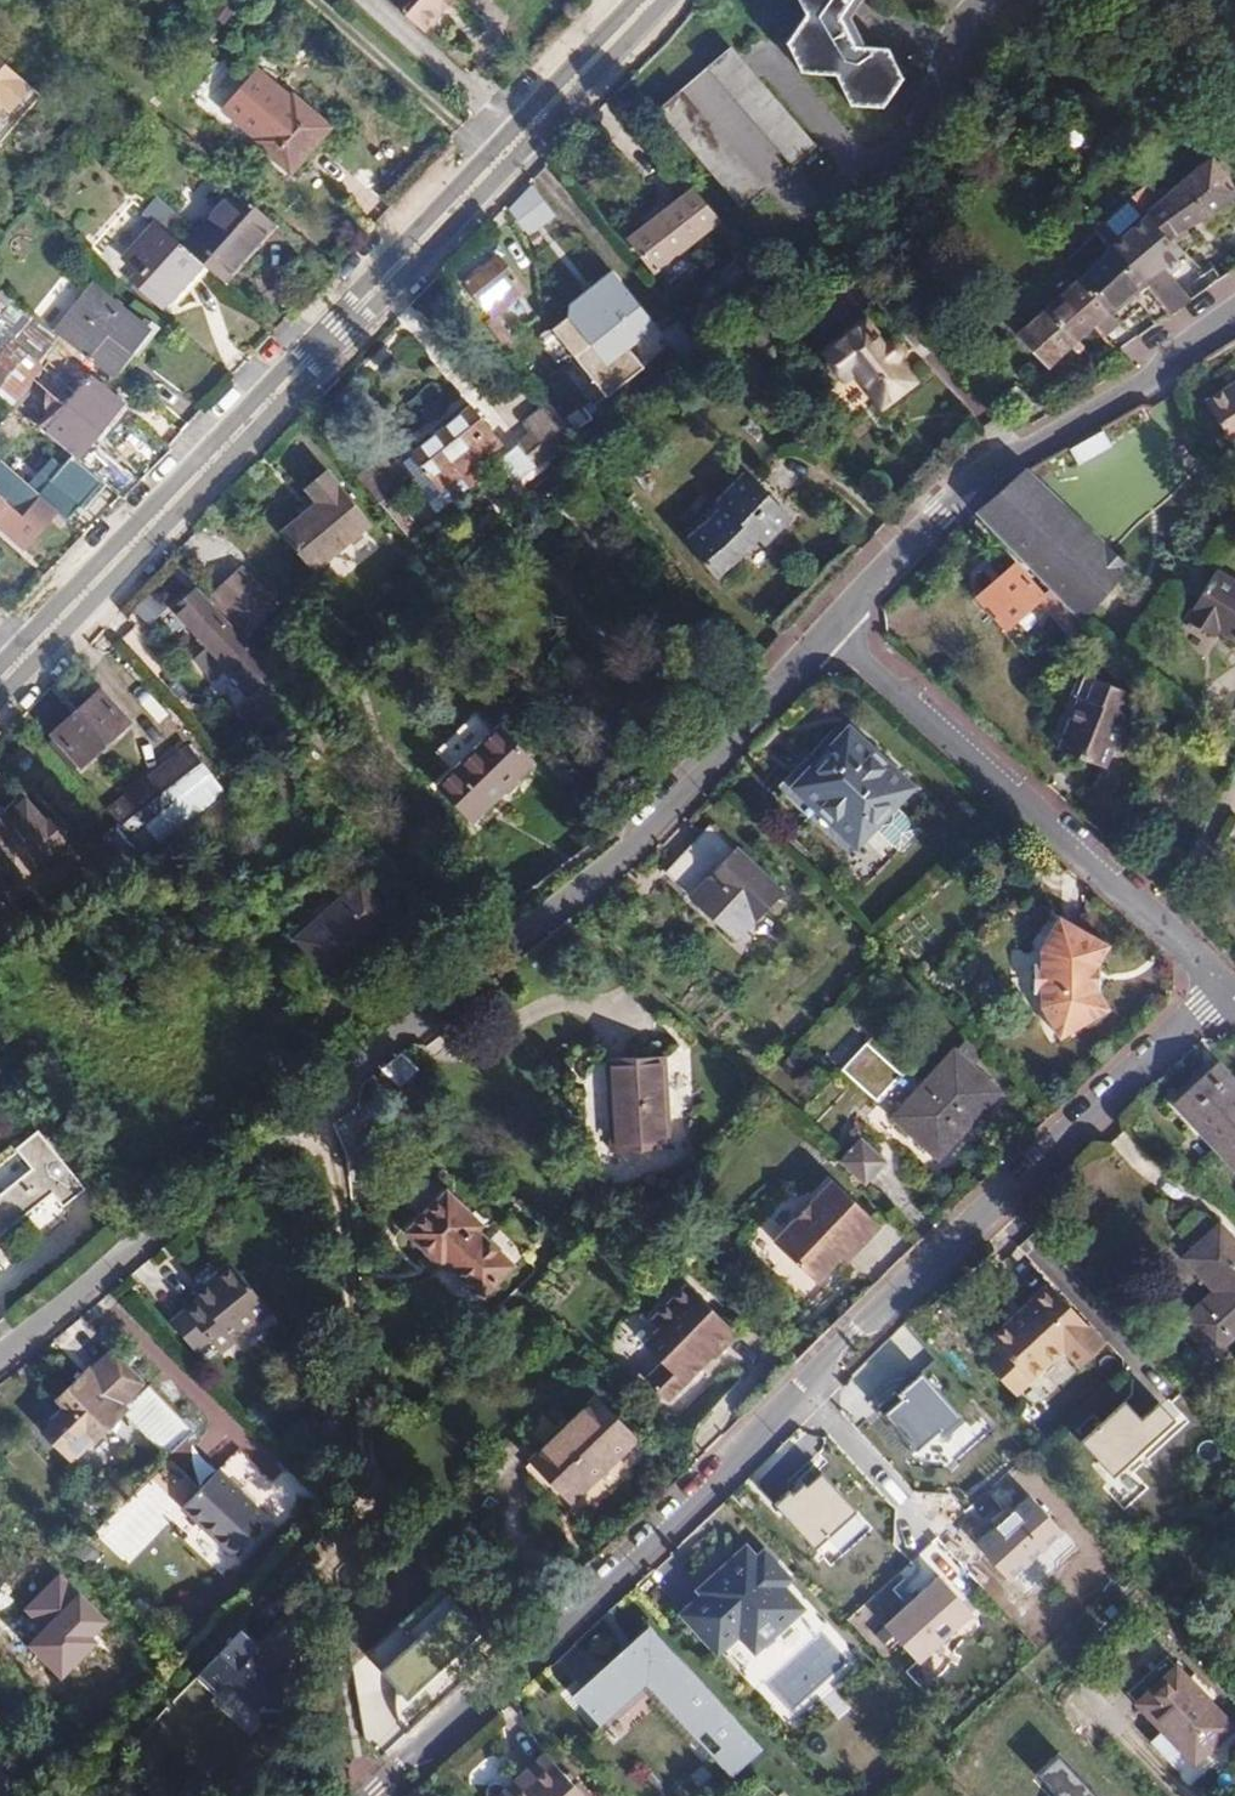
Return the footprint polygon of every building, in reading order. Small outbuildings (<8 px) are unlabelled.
[(436,29),(462,0),(403,0),(436,29)] [(803,12),(835,12),(834,10),(841,0),(797,0),(803,12)] [(835,12),(803,12),(784,36),(799,67),(832,68),(851,41),(835,12)] [(851,41),(832,68),(849,100),(882,101),(899,75),(884,43),(851,41)] [(729,43),(658,107),(744,205),(815,141),(729,43)] [(24,114),(47,91),(1,50),(0,52),(0,123),(15,106),(24,114)] [(332,127),(258,64),(221,109),(292,171),(332,127)] [(1167,317),(1189,300),(1161,267),(1170,259),(1164,250),(1175,242),(1192,226),(1204,240),(1213,233),(1210,229),(1222,217),(1215,209),(1234,191),(1234,190),(1208,160),(1178,184),(1141,215),(1144,219),(1109,251),(1139,285),(1167,317)] [(725,221),(692,185),(627,235),(654,267),(715,220),(720,225),(725,221)] [(508,207),(531,236),(558,215),(536,186),(508,207)] [(202,249),(239,282),(285,229),(248,197),(202,249)] [(137,264),(185,307),(220,269),(177,231),(172,227),(137,264)] [(1065,263),(1076,276),(1106,249),(1094,236),(1065,263)] [(1139,285),(1109,251),(1106,249),(1076,276),(1108,312),(1139,285)] [(518,277),(499,253),(467,279),(481,298),(508,277),(512,282),(518,277)] [(635,346),(662,328),(624,269),(564,308),(570,317),(556,327),(604,400),(650,369),(635,346)] [(1076,276),(1016,331),(1048,365),(1071,346),(1075,350),(1083,344),(1079,339),(1095,325),(1108,312),(1076,276)] [(169,336),(104,284),(62,330),(68,335),(96,357),(124,379),(145,356),(148,359),(169,336)] [(51,352),(78,377),(96,357),(68,335),(51,352)] [(85,456),(119,419),(122,422),(136,406),(103,376),(89,391),(82,384),(72,395),(40,366),(44,362),(18,338),(0,358),(0,380),(85,456)] [(857,339),(817,375),(838,396),(850,386),(880,420),(908,395),(889,373),(891,371),(893,369),(893,365),(893,364),(892,361),(891,359),(889,358),(886,358),(884,358),(882,359),(880,360),(877,362),(857,339)] [(1203,403),(1232,445),(1234,443),(1234,382),(1203,403)] [(573,429),(549,400),(525,420),(533,430),(498,458),(514,478),(573,429)] [(402,441),(356,478),(380,505),(412,477),(427,494),(441,484),(443,486),(462,470),(488,498),(505,485),(490,467),(488,469),(477,457),(497,440),(469,406),(413,451),(402,441)] [(1082,464),(1116,447),(1109,432),(1075,449),(1082,464)] [(76,458),(47,493),(6,460),(0,468),(0,526),(33,553),(66,513),(76,521),(107,483),(76,458)] [(105,476),(128,490),(138,473),(115,460),(105,476)] [(372,525),(327,472),(306,490),(314,500),(317,504),(301,518),(281,535),(314,574),(372,525)] [(1026,474),(975,517),(1049,586),(1078,613),(1122,565),(1026,474)] [(711,520),(687,538),(720,578),(744,560),(761,541),(769,546),(795,520),(746,475),(721,501),(724,504),(711,520)] [(314,500),(298,514),(301,518),(317,504),(314,500)] [(271,600),(235,562),(222,575),(206,590),(228,612),(243,628),(271,600)] [(1005,627),(1036,598),(1007,568),(975,597),(1005,627)] [(1187,624),(1216,640),(1221,630),(1234,639),(1234,585),(1215,574),(1187,624)] [(1036,598),(1070,633),(1083,618),(1078,613),(1049,586),(1036,598)] [(273,686),(282,677),(268,661),(240,631),(200,590),(178,611),(213,648),(201,660),(219,679),(232,667),(234,669),(231,671),(250,691),(265,677),(273,686)] [(146,595),(139,618),(159,624),(166,601),(146,595)] [(1066,703),(1052,755),(1100,769),(1112,728),(1121,730),(1128,701),(1110,697),(1112,690),(1066,676),(1059,701),(1066,703)] [(99,691),(55,730),(82,760),(126,720),(99,691)] [(821,749),(800,771),(862,829),(880,810),(904,833),(924,811),(900,789),(914,773),(853,713),(832,735),(838,741),(826,754),(821,749)] [(438,783),(472,817),(528,761),(494,728),(438,783)] [(182,741),(105,809),(133,840),(210,773),(182,741)] [(24,797),(19,792),(1,806),(0,804),(0,817),(24,797)] [(12,878),(65,836),(49,818),(44,823),(24,797),(0,817),(0,863),(12,878)] [(708,831),(665,873),(734,940),(775,897),(708,831)] [(297,940),(329,977),(390,923),(358,887),(297,940)] [(1037,1008),(1040,1013),(1058,1040),(1080,1026),(1107,1009),(1093,988),(1092,966),(1102,948),(1052,919),(1035,950),(1035,964),(1030,965),(1031,994),(1037,995),(1037,1008)] [(844,1071),(940,1161),(1002,1096),(974,1070),(985,1058),(968,1043),(958,1055),(957,1054),(921,1093),(869,1044),(844,1071)] [(403,1053),(381,1070),(382,1072),(398,1089),(418,1070),(416,1067),(403,1053)] [(607,1059),(612,1147),(668,1145),(663,1055),(607,1059)] [(1215,1147),(1234,1128),(1234,1088),(1215,1066),(1174,1102),(1215,1147)] [(1215,1147),(1234,1169),(1234,1128),(1215,1147)] [(862,1139),(839,1163),(862,1184),(866,1187),(888,1163),(862,1139)] [(59,1202),(74,1219),(94,1200),(48,1144),(27,1161),(41,1181),(0,1215),(0,1251),(59,1202)] [(818,1286),(842,1260),(852,1251),(857,1255),(880,1230),(832,1185),(775,1245),(818,1286)] [(455,1203),(415,1241),(448,1275),(454,1270),(490,1306),(519,1278),(483,1242),(488,1236),(455,1203)] [(1183,1260),(1216,1295),(1182,1325),(1213,1358),(1234,1338),(1234,1249),(1216,1229),(1183,1260)] [(852,1251),(842,1260),(847,1265),(857,1255),(852,1251)] [(199,1303),(171,1325),(194,1354),(208,1343),(219,1356),(270,1313),(230,1264),(192,1294),(199,1303)] [(1104,1345),(1051,1284),(994,1335),(1001,1343),(983,1359),(1013,1394),(1031,1378),(1063,1350),(1078,1367),(1104,1345)] [(668,1405),(702,1371),(699,1369),(711,1358),(713,1359),(715,1362),(738,1338),(688,1286),(652,1322),(660,1331),(644,1347),(662,1365),(645,1383),(668,1405)] [(114,1350),(59,1402),(70,1414),(49,1434),(70,1457),(147,1384),(114,1350)] [(699,1369),(702,1371),(713,1359),(711,1358),(699,1369)] [(904,1400),(886,1414),(915,1448),(941,1426),(945,1430),(959,1419),(922,1375),(899,1394),(904,1400)] [(597,1398),(581,1414),(619,1453),(635,1438),(597,1398)] [(1081,1443),(1113,1477),(1174,1419),(1159,1403),(1142,1420),(1124,1402),(1081,1443)] [(619,1453),(581,1414),(534,1460),(571,1499),(619,1453)] [(776,1505),(815,1547),(854,1510),(821,1475),(808,1487),(805,1484),(793,1495),(790,1492),(776,1505)] [(218,1477),(184,1510),(230,1558),(265,1525),(218,1477)] [(1025,1496),(977,1541),(1010,1578),(1059,1533),(1025,1496)] [(711,1595),(708,1598),(738,1630),(741,1627),(756,1644),(775,1628),(778,1632),(794,1617),(791,1614),(798,1608),(779,1587),(786,1581),(765,1557),(758,1564),(748,1553),(707,1589),(711,1595)] [(109,1623),(61,1575),(25,1612),(44,1631),(28,1647),(63,1682),(97,1647),(91,1641),(109,1623)] [(935,1577),(883,1625),(919,1664),(972,1616),(935,1577)] [(738,1630),(708,1598),(688,1615),(717,1648),(738,1630)] [(381,1672),(407,1700),(478,1634),(453,1606),(381,1672)] [(766,1750),(656,1627),(578,1697),(606,1728),(652,1688),(733,1779),(766,1750)] [(239,1634),(193,1681),(211,1699),(227,1684),(257,1713),(257,1732),(285,1732),(286,1659),(268,1641),(257,1651),(239,1634)] [(1130,1690),(1140,1700),(1176,1664),(1167,1655),(1130,1690)] [(1140,1700),(1151,1713),(1198,1762),(1234,1729),(1234,1726),(1176,1664),(1140,1700)] [(1198,1762),(1151,1713),(1140,1724),(1196,1783),(1207,1772),(1198,1762)] [(1207,1772),(1221,1760),(1230,1768),(1234,1763),(1234,1749),(1234,1748),(1234,1747),(1234,1729),(1198,1762),(1207,1772)] [(500,1795),(588,1795),(549,1752),(500,1795)] [(1059,1753),(1034,1775),(1053,1795),(1098,1795),(1059,1753)]
